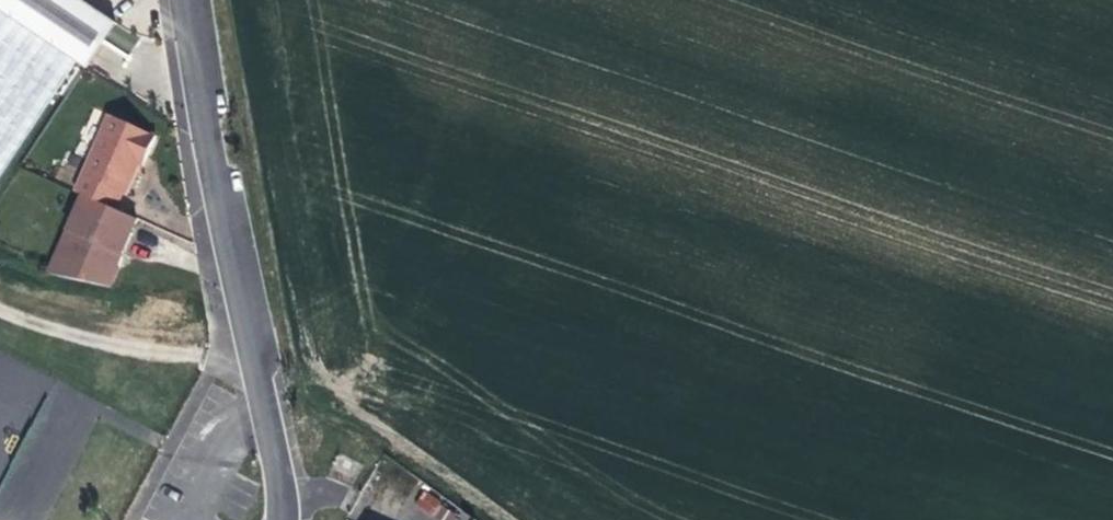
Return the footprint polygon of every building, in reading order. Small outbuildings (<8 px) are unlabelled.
[(74,62),(83,69),(86,71),(117,25),(79,0),(0,0),(0,12),(74,62)] [(74,62),(0,12),(0,174),(74,62)] [(119,194),(133,163),(137,155),(143,157),(152,138),(105,116),(70,193),(73,194),(108,210),(116,193),(119,194)] [(139,166),(143,157),(137,155),(133,163),(139,166)] [(115,248),(128,219),(108,210),(73,194),(48,248),(61,254),(51,276),(102,287),(110,271),(105,269),(115,248)] [(51,276),(61,254),(48,248),(37,273),(51,276)]
